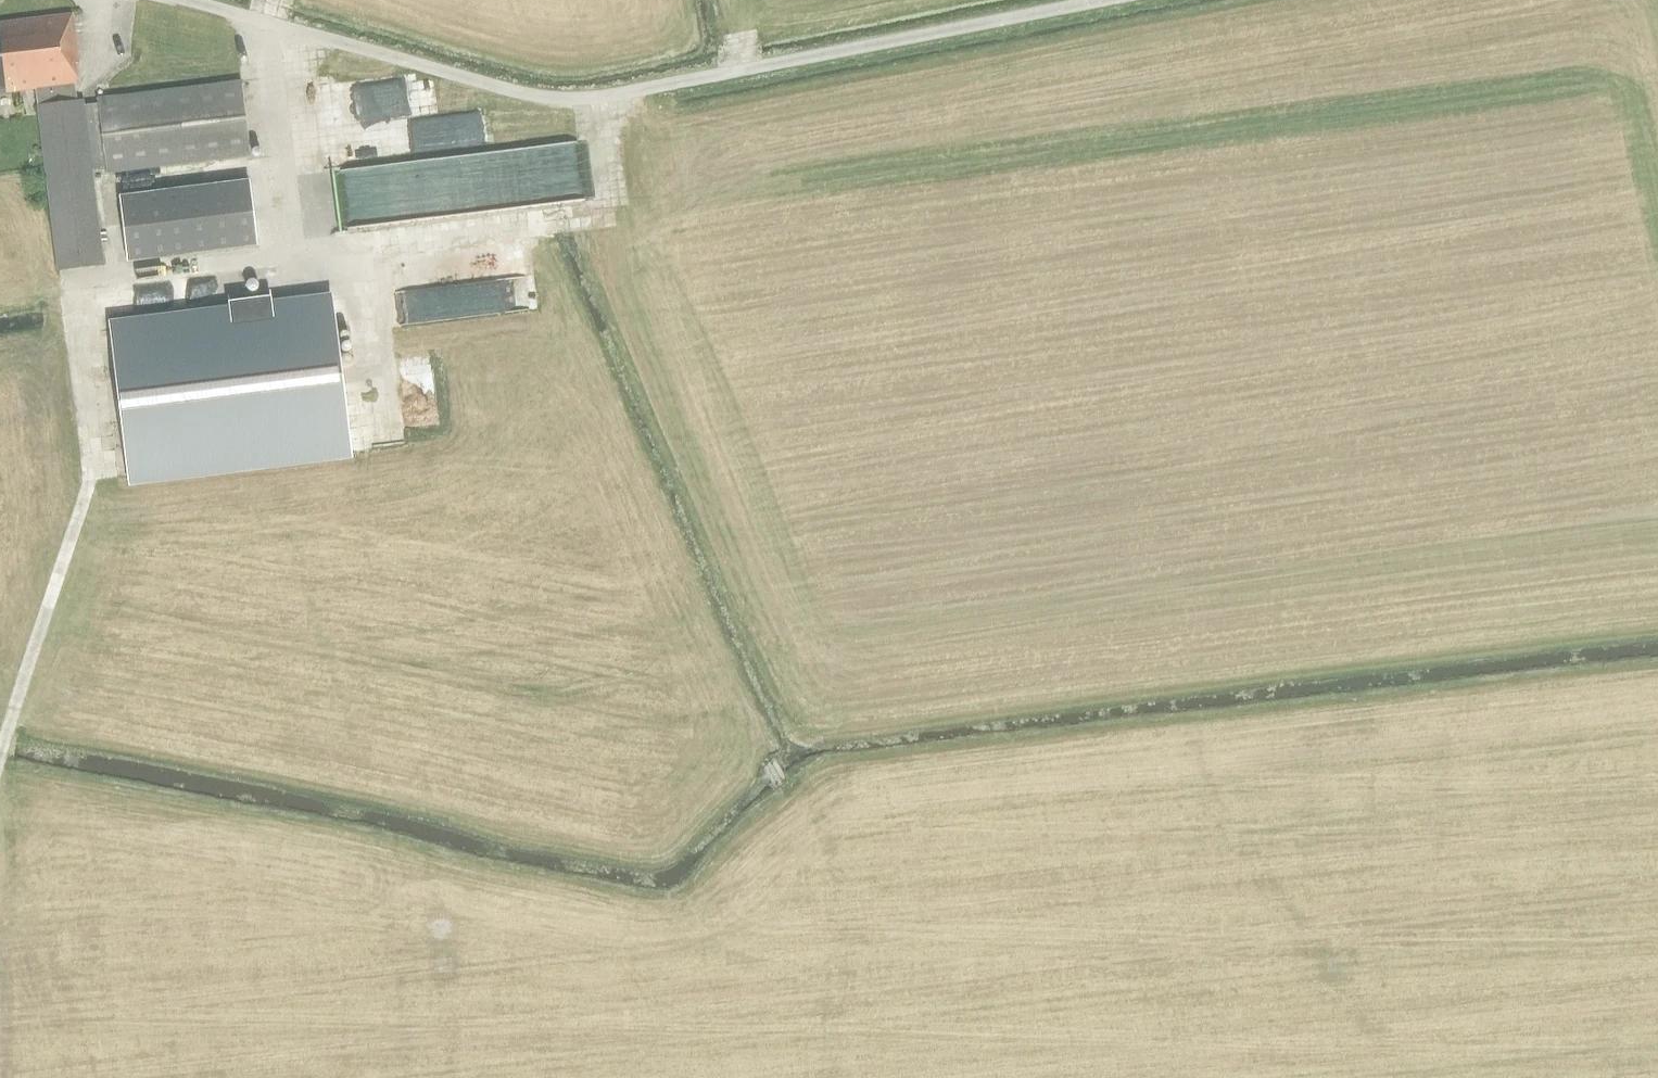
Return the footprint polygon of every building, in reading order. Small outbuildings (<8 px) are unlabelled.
[(250,155),(241,81),(97,99),(97,103),(83,105),(83,101),(76,101),(74,84),(77,84),(75,64),(78,63),(72,14),(0,24),(0,96),(36,92),(60,270),(105,264),(93,170),(106,168),(107,173),(250,155)] [(438,116),(437,84),(335,87),(336,120),(438,116)] [(585,140),(343,173),(349,215),(363,214),(363,215),(484,199),(482,182),(495,180),(498,206),(554,199),(553,191),(576,188),(574,171),(589,169),(585,140)] [(248,181),(119,196),(127,261),(256,246),(248,181)] [(535,282),(445,290),(448,316),(538,307),(535,282)] [(228,296),(230,313),(111,328),(129,479),(349,451),(330,301),(270,308),(268,291),(228,296)]
